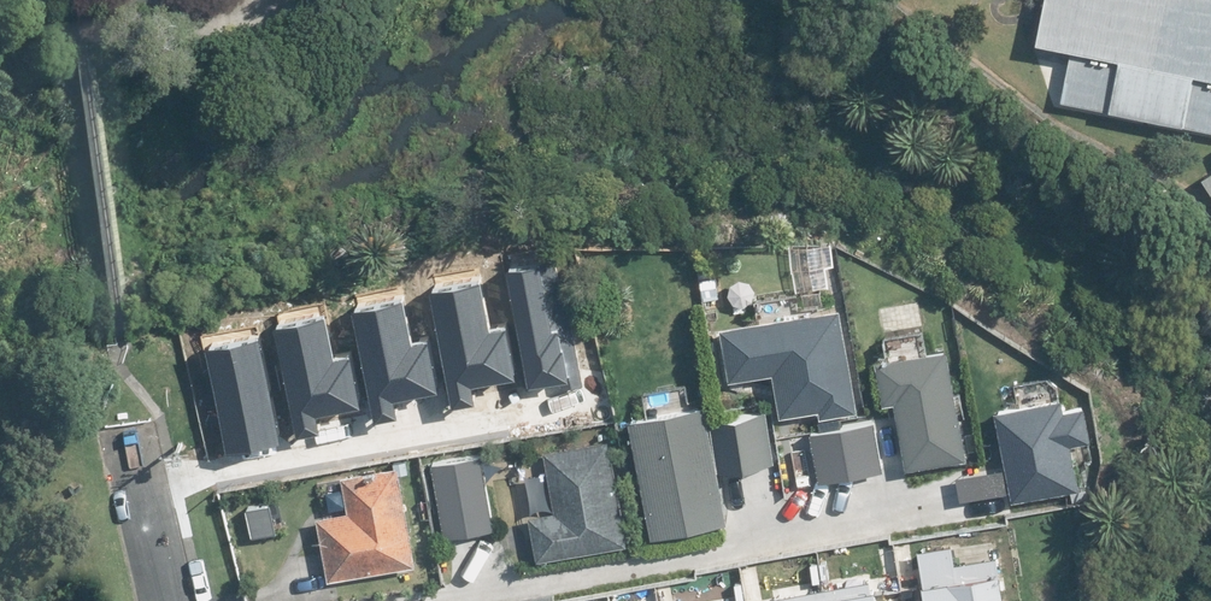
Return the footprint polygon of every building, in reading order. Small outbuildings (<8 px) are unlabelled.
[(1031,32),(1210,71),(1210,0),(1038,0),(1031,32)] [(1130,62),(1068,49),(1057,95),(1120,108),(1130,62)] [(1192,71),(1181,121),(1210,128),(1210,75),(1192,71)] [(503,274),(527,388),(553,382),(555,392),(581,386),(555,263),(503,274)] [(431,302),(454,407),(475,402),(472,390),(518,381),(506,327),(489,330),(480,292),(431,302)] [(860,402),(844,299),(726,317),(735,376),(781,369),(788,413),(860,402)] [(353,315),(376,419),(396,415),(394,403),(439,393),(427,340),(410,343),(402,304),(353,315)] [(275,332),(298,436),(318,432),(316,420),(361,410),(349,357),(332,360),(324,322),(275,332)] [(952,339),(892,351),(880,353),(889,401),(901,398),(913,461),(973,449),(952,339)] [(203,351),(226,457),(278,446),(255,340),(203,351)] [(998,403),(1009,464),(959,473),(964,498),(1013,489),(1015,498),(1082,487),(1074,439),(1094,435),(1089,404),(1069,407),(1066,391),(998,403)] [(723,465),(714,416),(711,399),(635,413),(657,532),(733,518),(723,465)] [(714,416),(723,465),(774,456),(765,406),(714,416)] [(876,416),(813,428),(823,481),(887,469),(876,416)] [(608,432),(547,444),(559,507),(535,512),(543,554),(629,537),(608,432)] [(484,449),(432,458),(445,533),(497,524),(484,449)] [(420,559),(402,462),(346,473),(352,507),(319,513),(330,576),(420,559)] [(1007,548),(928,560),(934,600),(1015,600),(1007,548)] [(778,588),(780,600),(888,600),(883,572),(778,588)]
